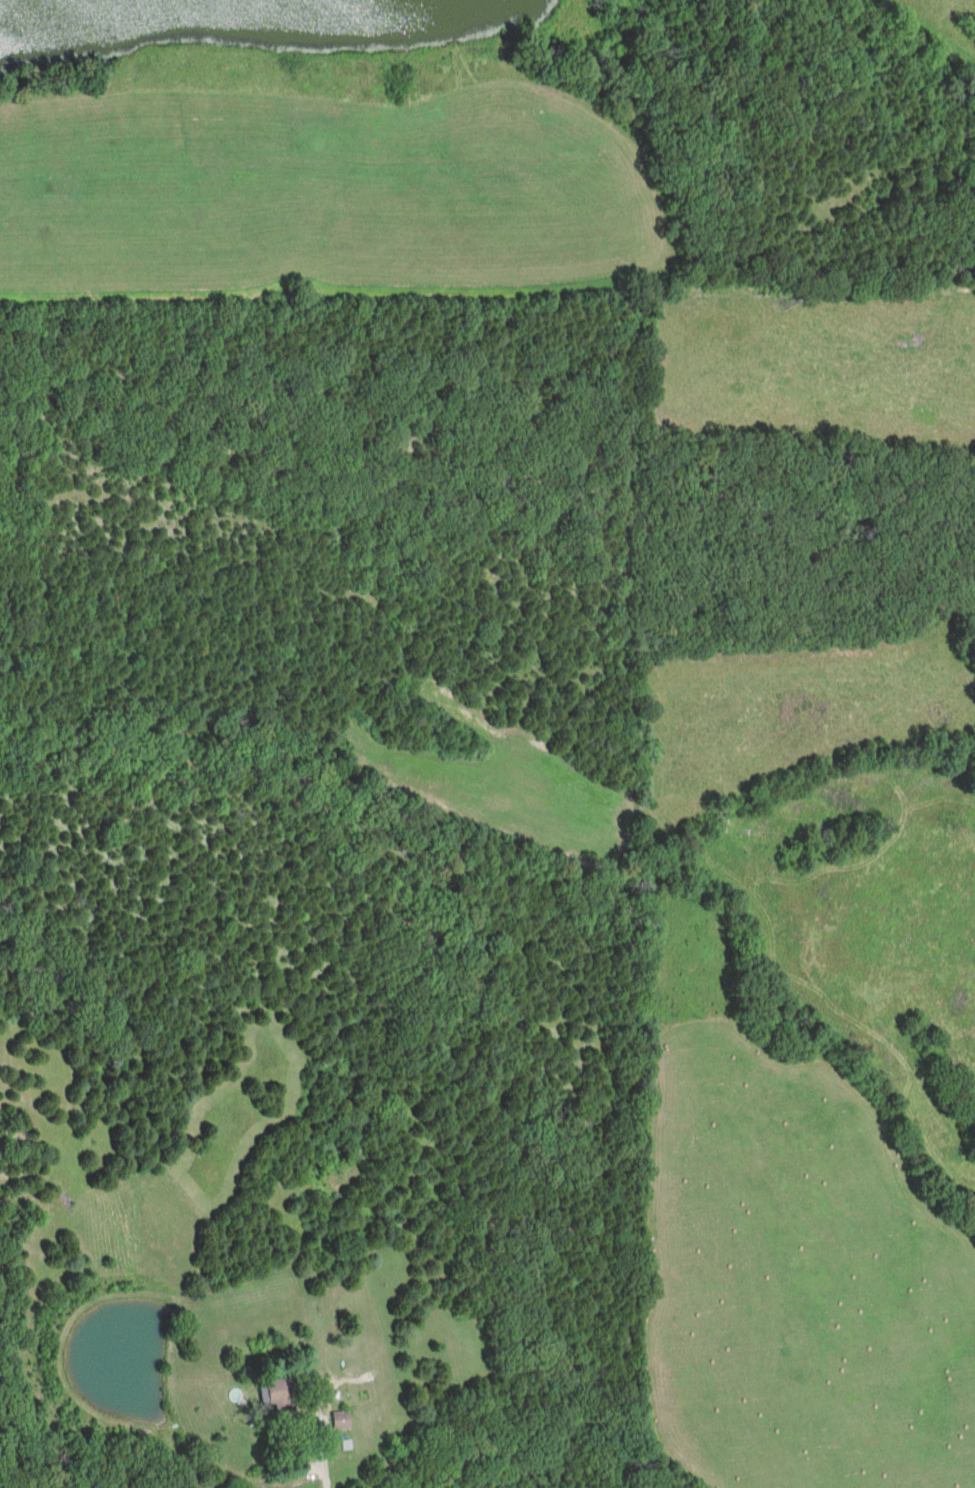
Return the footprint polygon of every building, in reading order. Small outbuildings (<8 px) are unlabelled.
[(268,1382),(268,1414),(292,1414),(292,1382),(268,1382)] [(350,1429),(349,1412),(333,1413),(334,1430),(350,1429)]
